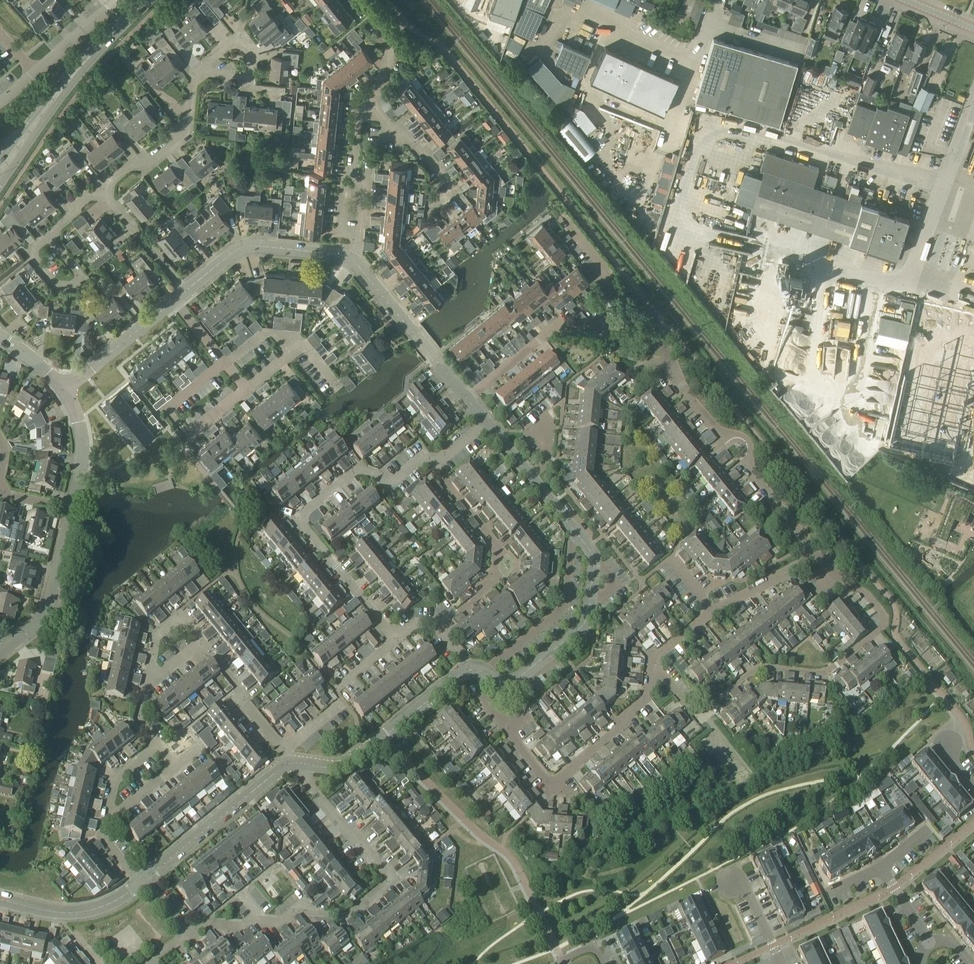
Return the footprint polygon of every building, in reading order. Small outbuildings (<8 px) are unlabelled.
[(40,30),(51,20),(50,19),(54,16),(55,17),(56,16),(42,1),(41,0),(33,0),(30,3),(35,8),(27,15),(31,19),(32,21),(31,22),(37,29),(39,28),(40,30)] [(42,1),(56,16),(57,18),(62,13),(61,12),(66,7),(65,6),(70,1),(69,0),(44,0),(42,1)] [(338,1),(338,0),(322,0),(318,3),(325,12),(338,1)] [(489,15),(512,24),(520,0),(494,0),(489,15)] [(520,3),(543,13),(549,0),(521,0),(520,3)] [(635,1),(651,8),(655,0),(636,0),(635,1)] [(671,30),(691,38),(705,0),(682,0),(671,30)] [(761,12),(766,1),(764,0),(752,0),(757,2),(754,9),(761,12)] [(766,1),(773,4),(771,8),(775,10),(778,3),(787,7),(790,0),(766,0),(766,1)] [(787,7),(797,12),(791,28),(801,32),(807,18),(801,15),(802,14),(801,14),(807,0),(790,0),(787,7)] [(257,32),(273,19),(269,14),(273,11),(265,1),(255,8),(259,13),(248,21),(257,32)] [(329,21),(345,9),(351,4),(348,1),(347,2),(345,2),(342,5),(338,1),(325,12),(322,14),(329,21)] [(772,6),(773,4),(766,1),(761,12),(768,15),(772,6)] [(291,3),(286,8),(290,12),(295,7),(291,3)] [(182,21),(185,25),(197,39),(206,31),(200,23),(205,18),(195,5),(185,13),(187,16),(182,21)] [(826,27),(823,36),(835,41),(838,32),(839,33),(841,28),(847,12),(835,7),(832,14),(829,13),(826,20),(829,21),(828,23),(826,27)] [(345,9),(327,24),(336,35),(343,29),(342,27),(352,18),(345,9)] [(741,22),(743,11),(727,9),(726,19),(741,22)] [(273,19),(257,32),(266,43),(275,36),(279,41),(282,44),(297,32),(284,15),(275,22),(273,19)] [(301,31),(307,26),(300,17),(294,22),(301,31)] [(855,49),(867,23),(865,22),(866,20),(860,17),(859,19),(857,19),(852,31),(846,29),(840,43),(855,49)] [(197,39),(185,25),(181,28),(175,21),(164,30),(175,43),(180,39),(186,47),(197,39)] [(867,23),(855,49),(870,56),(876,42),(870,39),(876,27),(874,26),(875,24),(869,21),(868,23),(867,23)] [(600,23),(597,29),(609,33),(611,27),(600,23)] [(363,39),(355,29),(347,35),(352,41),(355,39),(358,43),(363,39)] [(573,32),(569,43),(587,51),(591,40),(573,32)] [(895,67),(908,37),(895,32),(883,62),(895,67)] [(160,47),(150,55),(156,62),(169,78),(179,70),(177,67),(184,61),(168,41),(163,36),(156,42),(160,47)] [(819,38),(810,36),(806,51),(815,53),(819,38)] [(714,39),(696,101),(780,125),(798,64),(714,39)] [(915,58),(921,61),(928,46),(915,40),(913,46),(909,44),(905,53),(904,53),(900,64),(903,65),(903,66),(910,69),(915,58)] [(582,72),(590,54),(563,42),(555,60),(582,72)] [(333,46),(333,47),(338,53),(341,50),(336,44),(333,46)] [(605,46),(589,80),(663,113),(679,80),(605,46)] [(335,55),(338,53),(333,47),(330,49),(335,55)] [(361,49),(353,55),(364,69),(372,62),(361,49)] [(935,49),(929,65),(928,64),(925,72),(931,75),(935,67),(941,70),(948,54),(935,49)] [(282,60),(272,59),(269,79),(287,81),(289,65),(297,66),(298,53),(283,51),(282,60)] [(345,62),(356,75),(364,69),(353,55),(345,61),(345,62)] [(158,88),(169,78),(156,62),(146,70),(141,65),(134,70),(144,82),(149,77),(158,88)] [(342,64),(336,69),(348,83),(348,82),(350,85),(358,78),(358,79),(358,78),(356,75),(345,62),(342,64)] [(834,74),(838,65),(832,62),(828,72),(834,74)] [(817,70),(824,73),(827,66),(819,63),(817,70)] [(924,70),(914,67),(907,88),(916,92),(924,70)] [(326,69),(325,71),(328,75),(337,86),(339,86),(343,83),(347,88),(351,88),(352,87),(350,85),(348,82),(348,83),(336,69),(330,74),(326,69)] [(315,88),(318,89),(321,89),(337,90),(337,87),(339,86),(337,86),(328,75),(325,71),(323,72),(327,76),(324,78),(316,77),(315,88)] [(409,81),(405,75),(390,86),(402,101),(416,90),(409,81)] [(872,93),(877,78),(867,75),(861,90),(872,93)] [(402,101),(393,108),(394,109),(396,113),(397,114),(406,107),(405,106),(406,105),(410,110),(428,95),(420,86),(416,90),(402,101)] [(926,111),(934,91),(921,86),(913,105),(926,111)] [(317,102),(320,102),(320,100),(338,101),(339,91),(337,91),(337,90),(321,89),(318,89),(317,102)] [(567,100),(578,104),(582,93),(571,89),(567,100)] [(465,90),(456,96),(462,106),(472,99),(465,90)] [(860,91),(856,102),(846,130),(866,136),(863,144),(869,147),(871,147),(872,146),(874,143),(895,151),(909,112),(887,105),(889,100),(860,91)] [(131,110),(135,115),(146,129),(155,122),(149,114),(157,108),(146,95),(136,102),(136,106),(131,110)] [(416,117),(434,103),(428,95),(410,110),(416,117)] [(290,117),(292,101),(283,100),(282,111),(260,109),(259,128),(264,129),(265,127),(275,128),(275,129),(281,130),(282,116),(290,117)] [(320,102),(319,110),(337,112),(341,112),(342,102),(338,101),(320,100),(320,102)] [(220,124),(237,126),(238,112),(232,111),(232,106),(225,105),(225,106),(218,106),(218,104),(209,103),(208,108),(207,108),(206,111),(208,111),(207,120),(221,121),(220,124)] [(423,126),(441,111),(434,103),(416,117),(412,120),(406,125),(409,129),(419,121),(423,126)] [(254,127),(259,128),(260,109),(239,106),(238,112),(237,126),(243,126),(243,124),(254,125),(254,127)] [(393,108),(387,113),(390,117),(396,113),(394,109),(393,108)] [(840,123),(844,110),(839,108),(835,122),(840,123)] [(315,117),(315,121),(318,121),(336,123),(340,123),(341,112),(337,112),(319,110),(318,117),(315,117)] [(430,135),(443,124),(448,120),(441,111),(423,126),(430,135)] [(146,129),(135,115),(130,119),(124,112),(113,121),(124,135),(129,131),(135,138),(146,129)] [(557,129),(583,160),(595,150),(569,119),(557,129)] [(312,131),(317,132),(335,133),(336,123),(318,121),(315,121),(313,121),(312,131)] [(100,133),(96,137),(112,157),(123,149),(117,141),(123,136),(112,123),(105,128),(100,133)] [(443,124),(430,135),(437,144),(451,133),(443,124)] [(316,143),(333,145),(335,133),(317,132),(316,140),(316,143)] [(452,156),(466,145),(472,141),(465,132),(446,148),(452,156)] [(99,167),(112,157),(96,137),(90,142),(94,148),(90,151),(85,145),(78,150),(88,163),(89,163),(93,160),(99,167)] [(426,138),(420,142),(423,146),(429,141),(426,138)] [(315,146),(315,153),(332,155),(336,155),(337,145),(333,145),(316,143),(312,142),(312,146),(315,146)] [(88,163),(78,150),(73,144),(66,150),(56,158),(70,175),(80,166),(81,168),(88,163)] [(459,165),(473,154),(466,145),(452,156),(459,165)] [(190,165),(184,170),(186,171),(194,181),(194,182),(201,176),(202,177),(217,164),(204,148),(200,151),(201,152),(189,162),(191,164),(190,165)] [(466,173),(485,157),(479,149),(473,154),(459,165),(466,173)] [(878,208),(812,187),(818,167),(766,150),(759,169),(764,171),(762,176),(758,189),(751,209),(868,247),(866,253),(895,262),(902,242),(906,240),(907,236),(905,233),(912,212),(884,203),(883,204),(879,202),(878,208)] [(290,159),(291,159),(298,159),(299,151),(291,151),(290,159)] [(309,153),(309,157),(314,157),(314,164),(313,169),(321,170),(330,171),(331,167),(332,155),(315,153),(309,153)] [(466,173),(473,181),(486,170),(492,166),(485,157),(466,173)] [(58,184),(70,175),(56,158),(55,158),(57,161),(41,175),(45,179),(44,179),(53,190),(55,192),(61,187),(58,184)] [(383,173),(383,177),(388,177),(405,179),(410,180),(411,170),(406,169),(405,169),(406,163),(391,162),(390,167),(389,167),(388,173),(383,173)] [(450,173),(456,168),(453,165),(447,170),(450,173)] [(187,187),(194,181),(186,171),(184,170),(182,166),(174,172),(170,167),(154,181),(164,194),(181,180),(187,187)] [(476,181),(477,183),(478,183),(493,184),(498,185),(499,175),(492,166),(486,170),(473,181),(474,183),(476,181)] [(37,177),(40,174),(41,174),(40,172),(36,167),(35,167),(32,170),(37,177)] [(758,189),(762,176),(744,171),(740,183),(758,189)] [(831,187),(833,176),(822,174),(820,185),(831,187)] [(304,186),(303,191),(307,191),(324,193),(326,177),(308,175),(307,187),(304,186)] [(387,188),(404,190),(405,179),(388,177),(387,188)] [(46,196),(53,190),(44,179),(32,189),(37,194),(32,199),(45,214),(55,206),(46,196)] [(272,188),(273,180),(261,179),(261,186),(272,188)] [(138,193),(145,187),(141,181),(129,191),(134,196),(126,202),(141,221),(153,211),(138,193)] [(467,181),(461,186),(463,189),(469,184),(467,181)] [(497,194),(498,185),(493,184),(478,183),(477,183),(478,184),(477,189),(473,188),(473,192),(477,192),(492,194),(497,194)] [(408,190),(404,190),(387,188),(386,193),(381,193),(381,194),(373,194),(373,197),(407,201),(408,190)] [(301,200),(306,201),(305,202),(323,203),(324,193),(307,191),(303,191),(302,190),(301,200)] [(460,195),(465,201),(468,199),(463,192),(460,195)] [(473,192),(472,195),(477,196),(476,202),(496,204),(497,194),(473,192)] [(654,193),(651,199),(658,203),(661,196),(654,193)] [(257,223),(259,204),(260,194),(255,194),(253,195),(238,194),(237,208),(245,209),(244,221),(257,223)] [(10,202),(6,205),(11,211),(13,210),(19,218),(24,224),(30,220),(33,224),(45,214),(32,199),(28,202),(23,197),(13,205),(10,202)] [(259,204),(257,223),(269,224),(271,212),(280,213),(281,198),(272,197),(272,205),(259,204)] [(406,211),(407,201),(373,197),(372,202),(374,202),(377,204),(385,204),(385,209),(406,211)] [(207,220),(218,233),(228,225),(222,218),(230,213),(218,199),(212,204),(218,211),(207,220)] [(283,205),(283,209),(291,210),(291,206),(291,204),(290,202),(284,201),(283,205)] [(322,214),(323,203),(305,202),(304,212),(322,214)] [(496,205),(496,204),(476,202),(476,203),(473,205),(472,204),(483,218),(486,221),(496,213),(497,205),(496,205)] [(449,203),(446,206),(467,231),(475,225),(464,211),(459,215),(449,203)] [(475,225),(483,218),(472,204),(464,211),(475,225)] [(458,238),(467,231),(446,206),(443,208),(452,220),(447,225),(458,238)] [(405,222),(406,211),(385,209),(384,217),(371,215),(370,219),(401,222),(405,222)] [(19,218),(13,211),(1,220),(8,228),(2,233),(0,230),(0,254),(1,254),(3,253),(6,257),(15,249),(13,247),(23,239),(21,237),(28,230),(19,218)] [(322,214),(304,212),(300,211),(299,222),(321,224),(322,214)] [(81,213),(71,221),(77,228),(82,233),(84,237),(88,234),(93,240),(108,228),(101,219),(92,226),(87,220),(81,213)] [(189,232),(184,226),(177,218),(167,226),(171,230),(159,240),(166,248),(165,250),(173,260),(187,248),(180,239),(189,232)] [(218,233),(207,220),(201,224),(196,218),(191,222),(191,221),(184,226),(189,232),(196,240),(201,236),(206,243),(218,233)] [(370,219),(370,223),(379,224),(380,227),(379,231),(385,231),(400,233),(401,222),(370,219)] [(299,222),(298,233),(320,235),(321,224),(299,222)] [(554,233),(548,226),(545,228),(541,223),(529,232),(533,238),(532,239),(538,247),(554,233)] [(447,225),(442,229),(438,224),(432,224),(424,230),(432,240),(440,234),(449,246),(458,238),(447,225)] [(100,256),(91,263),(95,268),(104,261),(114,253),(110,248),(107,245),(115,238),(108,228),(93,240),(99,248),(96,251),(100,256)] [(384,241),(399,243),(400,237),(404,237),(404,233),(400,233),(385,231),(385,233),(384,241)] [(563,242),(565,241),(562,237),(559,239),(558,238),(559,237),(556,232),(555,234),(554,233),(538,247),(544,254),(558,244),(559,245),(563,242)] [(154,243),(158,239),(153,233),(149,236),(154,243)] [(705,237),(705,245),(727,246),(727,244),(716,244),(716,237),(705,237)] [(389,257),(401,247),(399,244),(399,243),(384,241),(383,249),(379,251),(386,260),(388,258),(389,257)] [(550,262),(568,248),(563,242),(559,245),(558,244),(544,254),(550,262)] [(388,259),(394,266),(407,254),(401,247),(389,257),(390,257),(388,259)] [(401,274),(414,263),(407,254),(394,266),(390,269),(384,274),(387,277),(394,271),(395,272),(398,270),(401,274)] [(153,269),(140,255),(131,262),(140,273),(134,278),(146,292),(155,285),(146,274),(153,269)] [(407,282),(421,271),(426,267),(419,259),(414,263),(401,274),(407,282)] [(29,271),(34,268),(29,261),(28,261),(24,265),(29,271)] [(577,266),(570,272),(580,286),(579,287),(581,290),(584,287),(582,284),(588,280),(577,266)] [(733,270),(729,301),(738,302),(737,310),(743,311),(744,302),(750,303),(754,273),(733,270)] [(414,291),(428,280),(421,271),(407,282),(414,291)] [(562,278),(573,292),(579,287),(580,286),(570,272),(562,278)] [(14,287),(4,296),(12,305),(26,293),(30,290),(25,284),(25,281),(24,279),(19,273),(10,281),(14,287)] [(274,295),(275,275),(264,274),(264,276),(252,280),(256,293),(262,291),(262,294),(274,295)] [(804,300),(809,278),(801,276),(789,274),(787,286),(797,288),(796,290),(794,290),(792,292),(792,294),(794,295),(795,295),(795,298),(804,300)] [(285,296),(287,278),(283,278),(284,275),(275,275),(274,295),(285,296)] [(761,293),(771,297),(779,279),(770,275),(761,293)] [(297,297),(298,277),(290,276),(289,279),(287,278),(285,296),(297,297)] [(307,302),(310,280),(306,280),(306,278),(298,277),(297,297),(296,301),(307,302)] [(137,300),(146,292),(134,278),(125,285),(137,300)] [(324,300),(331,287),(321,281),(321,279),(310,278),(310,280),(307,302),(308,302),(307,303),(322,305),(324,300)] [(570,305),(572,307),(576,304),(569,295),(573,292),(562,278),(554,284),(565,298),(567,296),(569,299),(566,302),(569,306),(570,305)] [(537,279),(530,285),(549,309),(550,308),(544,300),(546,298),(547,300),(551,297),(548,293),(546,291),(543,287),(537,279)] [(115,284),(123,294),(128,289),(120,280),(115,284)] [(251,295),(256,293),(252,280),(241,283),(239,281),(230,289),(243,304),(252,297),(251,295)] [(435,288),(428,280),(414,291),(417,295),(414,298),(415,300),(409,305),(411,307),(435,288)] [(552,281),(543,287),(546,291),(548,293),(551,297),(557,304),(561,301),(568,310),(572,307),(570,305),(569,306),(566,302),(569,299),(567,296),(565,298),(554,284),(552,281)] [(527,282),(519,288),(522,292),(523,291),(534,305),(539,301),(547,311),(549,309),(530,285),(527,282)] [(117,298),(123,294),(115,284),(110,288),(117,298)] [(400,294),(406,289),(404,286),(398,291),(400,294)] [(325,300),(323,304),(327,306),(328,305),(335,313),(351,301),(344,292),(342,293),(331,287),(324,300),(325,300)] [(435,288),(411,307),(414,311),(420,306),(421,307),(425,304),(429,309),(443,298),(435,288)] [(235,312),(243,304),(230,289),(224,294),(225,295),(223,297),(235,312)] [(26,293),(12,305),(19,314),(34,302),(33,301),(36,298),(30,290),(26,293)] [(522,292),(515,297),(526,311),(527,310),(534,305),(523,291),(522,292)] [(125,312),(113,298),(109,292),(100,299),(105,305),(116,319),(125,312)] [(511,293),(503,299),(505,302),(518,318),(524,313),(526,315),(529,312),(527,310),(526,311),(515,297),(511,293)] [(226,319),(235,312),(223,297),(221,299),(219,298),(213,303),(226,319)] [(38,316),(44,304),(41,300),(31,308),(38,316)] [(343,322),(357,311),(354,308),(356,307),(351,301),(335,313),(343,322)] [(510,324),(518,318),(505,302),(498,308),(510,324)] [(209,316),(203,322),(213,335),(220,329),(217,326),(218,326),(226,319),(213,303),(208,307),(207,305),(203,309),(204,310),(206,313),(209,316)] [(44,304),(38,316),(48,317),(49,304),(44,304)] [(107,327),(116,319),(105,305),(95,312),(107,327)] [(84,310),(88,322),(96,316),(88,306),(84,310)] [(882,448),(947,463),(973,344),(973,320),(915,306),(882,448)] [(503,330),(510,324),(498,308),(490,314),(500,327),(503,330)] [(88,322),(84,310),(79,309),(78,321),(88,322)] [(350,331),(366,318),(360,312),(359,313),(357,311),(343,322),(350,331)] [(63,333),(65,315),(53,314),(51,332),(63,333)] [(495,331),(500,327),(490,314),(483,320),(496,336),(498,334),(495,331)] [(65,315),(63,333),(75,334),(76,316),(65,315)] [(282,328),(283,316),(274,315),(273,327),(282,328)] [(293,329),(295,317),(283,316),(282,328),(293,329)] [(295,317),(294,329),(300,330),(302,318),(295,318),(295,317)] [(350,331),(345,335),(348,339),(353,335),(357,340),(362,337),(371,329),(369,326),(371,324),(366,318),(350,331)] [(256,319),(248,326),(253,333),(262,326),(256,319)] [(493,339),(496,336),(483,320),(475,327),(485,339),(490,335),(493,339)] [(245,323),(236,330),(244,340),(253,333),(248,326),(245,323)] [(477,345),(485,339),(475,327),(467,333),(477,345)] [(192,347),(179,331),(168,340),(181,356),(192,347)] [(314,346),(320,341),(313,332),(306,337),(314,346)] [(470,351),(477,345),(467,333),(460,339),(470,351)] [(846,369),(846,348),(843,348),(843,336),(829,336),(828,369),(846,369)] [(361,360),(377,347),(369,338),(365,341),(362,337),(357,340),(347,349),(351,354),(354,351),(361,360)] [(462,358),(470,351),(460,339),(452,345),(449,348),(459,361),(462,358)] [(168,340),(158,347),(172,364),(175,368),(179,365),(175,361),(181,356),(168,340)] [(321,355),(328,349),(320,341),(314,346),(321,355)] [(226,344),(221,349),(225,354),(227,354),(232,351),(226,344)] [(158,347),(148,355),(162,372),(163,371),(165,374),(168,372),(166,369),(172,364),(158,347)] [(377,347),(361,360),(368,369),(384,356),(377,347)] [(328,364),(337,356),(333,351),(324,359),(328,364)] [(551,374),(559,368),(558,367),(563,364),(553,351),(542,360),(540,361),(551,374)] [(162,372),(148,355),(138,364),(140,366),(152,380),(162,372)] [(539,362),(533,367),(547,384),(554,378),(551,374),(540,361),(542,360),(540,356),(536,359),(539,362)] [(208,366),(204,361),(200,364),(204,369),(208,366)] [(599,374),(611,390),(624,380),(612,365),(608,368),(602,362),(598,366),(603,372),(599,374)] [(154,382),(152,380),(140,366),(129,375),(143,391),(154,382)] [(539,390),(547,384),(533,367),(527,372),(526,373),(536,386),(539,390)] [(599,374),(595,368),(590,372),(595,378),(587,384),(589,387),(584,391),(600,399),(611,390),(599,374)] [(524,375),(518,380),(528,393),(536,386),(526,373),(527,372),(524,369),(521,371),(524,375)] [(191,380),(184,370),(179,374),(184,380),(187,383),(191,380)] [(347,387),(353,382),(346,372),(339,378),(347,387)] [(278,387),(291,403),(300,397),(305,392),(298,384),(301,381),(295,373),(286,380),(278,387)] [(15,394),(7,392),(11,380),(0,377),(0,396),(6,398),(5,405),(9,407),(15,394)] [(421,392),(417,388),(425,381),(421,377),(410,386),(410,389),(412,392),(405,397),(412,405),(430,390),(427,387),(421,392)] [(531,396),(528,393),(518,380),(512,384),(510,386),(524,403),(531,396)] [(262,385),(265,389),(270,385),(267,381),(262,385)] [(509,381),(506,384),(509,387),(503,392),(513,405),(516,409),(524,403),(510,386),(512,384),(509,381)] [(259,393),(265,389),(262,385),(256,389),(259,393)] [(560,400),(562,387),(560,385),(552,391),(560,400)] [(282,411),(291,403),(278,387),(269,394),(282,411)] [(25,411),(36,395),(26,388),(20,397),(15,394),(9,407),(13,409),(22,415),(25,411)] [(646,390),(632,401),(636,406),(640,403),(646,410),(662,398),(664,396),(670,392),(667,388),(661,392),(663,395),(660,397),(659,394),(655,390),(649,394),(647,392),(646,390)] [(418,413),(430,403),(427,399),(433,394),(430,390),(412,405),(408,408),(415,416),(418,413)] [(111,416),(128,402),(119,391),(102,405),(111,416)] [(598,410),(600,399),(584,391),(583,398),(580,398),(579,408),(598,410)] [(251,401),(256,396),(253,392),(247,397),(251,401)] [(497,411),(501,415),(513,405),(503,392),(495,398),(502,407),(497,411)] [(662,398),(646,410),(653,418),(668,406),(665,402),(663,400),(665,398),(667,400),(673,395),(670,392),(664,396),(662,398)] [(273,418),(282,411),(269,394),(260,401),(273,418)] [(36,395),(25,411),(31,415),(28,419),(32,422),(31,422),(33,426),(43,421),(39,412),(46,401),(36,395)] [(161,404),(157,400),(153,403),(156,408),(161,404)] [(264,425),(273,418),(260,401),(250,409),(264,425)] [(120,426),(136,413),(128,402),(111,416),(120,426)] [(425,421),(443,406),(440,403),(434,408),(430,403),(418,413),(425,421)] [(668,406),(653,418),(659,427),(674,414),(677,412),(683,408),(679,404),(674,408),(676,411),(673,413),(671,410),(668,406)] [(425,421),(420,425),(427,433),(443,420),(440,416),(446,411),(443,406),(425,421)] [(598,410),(579,408),(571,407),(570,413),(579,414),(578,418),(598,420),(598,410)] [(228,412),(231,417),(236,412),(233,408),(228,412)] [(635,408),(630,412),(633,417),(639,413),(635,408)] [(674,414),(659,427),(665,434),(671,429),(671,430),(677,425),(681,422),(677,418),(676,416),(678,414),(680,416),(686,411),(683,408),(677,412),(674,414)] [(304,418),(309,414),(305,409),(300,413),(304,418)] [(692,420),(696,415),(690,411),(687,416),(692,420)] [(225,421),(231,417),(228,412),(222,417),(225,421)] [(129,437),(145,424),(136,413),(120,426),(129,437)] [(389,420),(384,414),(380,417),(394,435),(403,427),(394,416),(389,420)] [(870,430),(870,435),(877,435),(878,415),(863,414),(862,430),(870,430)] [(386,441),(394,435),(380,417),(377,420),(381,426),(377,429),(386,441)] [(598,420),(578,418),(570,417),(569,423),(578,424),(577,428),(597,430),(598,420)] [(447,424),(443,420),(427,433),(426,434),(433,442),(438,438),(456,423),(453,419),(447,424)] [(42,442),(60,441),(60,430),(48,430),(43,421),(33,426),(35,431),(34,431),(35,442),(42,442)] [(240,428),(253,444),(262,437),(249,421),(240,428)] [(29,422),(20,426),(22,432),(32,428),(29,422)] [(210,427),(213,431),(218,427),(215,423),(210,427)] [(665,434),(661,437),(668,446),(684,433),(686,431),(692,427),(688,423),(683,427),(685,430),(683,432),(681,429),(677,425),(671,430),(671,429),(665,434)] [(138,448),(154,435),(145,424),(129,437),(138,448)] [(208,436),(213,431),(210,427),(204,432),(208,436)] [(233,456),(241,449),(231,436),(224,427),(215,434),(229,451),(233,456)] [(386,441),(377,429),(373,433),(368,427),(364,430),(378,448),(386,441)] [(684,433),(668,446),(675,454),(690,441),(687,437),(685,435),(687,433),(689,435),(694,430),(692,427),(686,431),(684,433)] [(253,444),(240,428),(231,436),(241,449),(244,452),(253,444)] [(370,454),(378,448),(364,430),(360,433),(365,439),(360,442),(370,454)] [(577,443),(596,444),(597,435),(578,433),(568,432),(568,438),(577,439),(577,443)] [(220,458),(229,451),(215,434),(207,442),(220,458)] [(331,445),(328,447),(339,461),(347,471),(350,468),(344,460),(346,459),(344,457),(347,454),(340,445),(341,443),(336,437),(329,442),(331,445)] [(641,441),(646,446),(651,442),(646,437),(641,441)] [(690,441),(675,454),(681,462),(697,449),(699,447),(705,443),(701,439),(696,443),(698,446),(696,448),(693,445),(690,441)] [(370,454),(360,442),(357,446),(352,440),(348,444),(352,449),(361,461),(370,454)] [(35,458),(47,460),(48,453),(61,453),(60,441),(42,442),(42,453),(36,453),(35,458)] [(223,462),(220,458),(207,442),(197,449),(204,457),(200,461),(210,473),(223,462)] [(479,455),(491,447),(487,442),(476,450),(479,455)] [(596,444),(577,443),(567,442),(566,448),(576,450),(576,452),(595,454),(596,444)] [(697,449),(681,462),(687,470),(688,470),(703,458),(703,457),(699,452),(698,451),(700,449),(702,451),(707,446),(705,443),(699,447),(697,449)] [(325,444),(317,450),(320,454),(331,467),(335,464),(337,462),(339,465),(337,466),(343,474),(347,471),(339,461),(328,447),(325,444)] [(948,462),(957,466),(961,454),(953,451),(948,462)] [(594,463),(595,454),(576,452),(576,454),(566,453),(566,459),(575,460),(575,461),(594,463)] [(326,471),(331,467),(320,454),(312,460),(328,481),(332,478),(326,471)] [(328,481),(312,460),(307,455),(299,462),(303,467),(314,481),(319,477),(325,483),(328,481)] [(710,457),(695,469),(701,477),(717,465),(719,463),(724,459),(721,455),(716,459),(718,462),(716,463),(714,461),(710,457)] [(47,465),(47,460),(35,458),(34,463),(40,464),(37,475),(55,479),(58,468),(47,465)] [(717,465),(701,477),(703,479),(708,485),(723,473),(720,468),(718,466),(720,464),(722,467),(727,462),(724,459),(719,463),(717,465)] [(593,475),(594,463),(575,461),(574,471),(576,471),(576,480),(593,475)] [(455,489),(478,471),(471,462),(455,475),(458,478),(451,484),(455,489)] [(310,484),(314,481),(303,467),(295,474),(312,494),(315,491),(310,484)] [(468,491),(484,478),(478,471),(455,489),(459,493),(465,488),(468,491)] [(723,473),(708,485),(714,493),(730,481),(732,479),(737,475),(734,471),(729,475),(731,477),(728,479),(727,477),(723,473)] [(308,496),(312,494),(295,474),(287,480),(298,494),(303,490),(308,496)] [(53,490),(55,479),(37,475),(35,485),(29,484),(28,491),(39,494),(41,488),(53,490)] [(583,496),(599,483),(593,475),(576,480),(580,485),(576,488),(583,496)] [(730,481),(714,493),(721,501),(736,489),(733,484),(731,482),(733,480),(735,483),(740,478),(737,475),(732,479),(730,481)] [(468,504),(490,486),(484,478),(468,491),(471,494),(464,500),(468,504)] [(675,485),(674,485),(681,494),(682,493),(689,488),(682,479),(675,485)] [(294,497),(298,494),(287,480),(279,487),(296,507),(299,504),(294,497)] [(422,486),(419,481),(418,481),(404,493),(407,496),(409,498),(411,496),(417,504),(439,486),(435,482),(429,486),(426,483),(422,486)] [(583,509),(605,491),(599,483),(583,496),(586,500),(579,505),(583,509)] [(424,512),(439,499),(437,496),(443,491),(439,486),(417,504),(424,512)] [(490,498),(496,493),(490,486),(468,504),(472,509),(478,503),(481,507),(485,504),(491,499),(490,498)] [(292,509),(296,507),(279,487),(264,499),(275,512),(287,503),(292,509)] [(736,489),(721,501),(727,509),(743,497),(745,495),(750,491),(747,487),(741,491),(743,493),(741,495),(739,493),(736,489)] [(356,492),(370,510),(379,503),(369,490),(365,494),(360,489),(356,492)] [(485,517),(507,499),(500,490),(496,493),(490,498),(491,499),(485,504),(487,507),(481,512),(485,517)] [(596,512),(612,499),(605,491),(583,509),(587,514),(593,509),(596,512)] [(743,497),(727,509),(734,517),(749,505),(745,500),(744,498),(746,496),(747,498),(753,494),(750,491),(745,495),(743,497)] [(362,516),(370,510),(356,492),(353,495),(357,500),(352,504),(362,516)] [(953,496),(944,517),(940,525),(951,530),(955,522),(965,527),(970,516),(973,518),(973,505),(953,496)] [(434,517),(450,504),(452,502),(448,498),(442,502),(439,499),(424,512),(431,520),(434,517)] [(497,520),(513,507),(507,499),(485,517),(488,521),(495,516),(497,520)] [(596,525),(618,507),(612,499),(596,512),(599,515),(592,521),(596,525)] [(362,516),(352,504),(349,507),(344,502),(340,505),(357,527),(365,520),(362,516)] [(440,524),(462,507),(458,502),(452,507),(450,504),(434,517),(440,524)] [(341,513),(336,517),(349,533),(357,527),(340,505),(337,508),(341,513)] [(447,532),(462,520),(460,516),(466,511),(462,507),(440,524),(447,532)] [(497,533),(520,515),(513,507),(497,520),(500,523),(494,528),(497,533)] [(618,507),(596,525),(599,530),(606,524),(609,528),(625,515),(618,507)] [(1,538),(5,539),(5,540),(8,541),(6,553),(12,555),(15,542),(19,526),(13,524),(10,524),(11,520),(13,511),(0,508),(0,534),(1,538)] [(19,526),(15,542),(30,546),(32,536),(39,538),(40,533),(46,534),(49,520),(44,519),(29,515),(27,523),(21,522),(20,526),(19,526)] [(328,515),(324,518),(328,524),(341,540),(349,533),(336,517),(332,520),(328,515)] [(520,515),(497,533),(501,537),(508,532),(510,536),(526,523),(520,515)] [(615,541),(637,524),(631,515),(615,528),(618,532),(612,537),(615,541)] [(269,542),(290,526),(287,522),(281,527),(277,522),(276,523),(271,516),(259,525),(265,532),(262,534),(269,542)] [(325,526),(320,531),(330,543),(333,546),(341,540),(328,524),(324,518),(320,521),(325,526)] [(453,540),(475,523),(471,518),(465,523),(462,520),(447,532),(453,540)] [(711,531),(717,526),(713,521),(707,526),(711,531)] [(457,572),(470,587),(482,577),(479,574),(479,568),(485,569),(486,557),(481,557),(482,551),(485,548),(473,532),(479,527),(475,523),(453,540),(466,556),(465,565),(457,572)] [(367,537),(375,530),(370,524),(362,531),(367,537)] [(628,544),(644,532),(637,524),(615,541),(619,546),(625,541),(628,544)] [(272,553),(276,550),(290,539),(286,535),(293,529),(290,526),(269,542),(265,546),(272,553)] [(513,552),(536,535),(529,526),(513,538),(516,542),(510,547),(513,552)] [(628,557),(650,540),(644,532),(628,544),(631,548),(625,553),(628,557)] [(767,562),(772,559),(766,552),(770,549),(758,534),(749,541),(767,562)] [(527,555),(542,543),(536,535),(513,552),(517,557),(524,551),(527,555)] [(681,561),(702,543),(696,535),(681,547),(684,551),(677,556),(681,561)] [(348,561),(353,566),(377,546),(371,538),(366,541),(354,551),(356,554),(348,561)] [(280,556),(276,559),(278,562),(279,562),(280,561),(282,559),(297,547),(303,542),(300,539),(294,544),(290,539),(276,550),(280,556)] [(641,560),(657,548),(650,540),(628,557),(632,562),(638,557),(641,560)] [(720,553),(722,552),(724,542),(723,540),(715,546),(720,553)] [(763,566),(767,562),(749,541),(742,547),(754,562),(757,559),(763,566)] [(282,559),(280,561),(286,569),(289,566),(303,555),(300,551),(306,546),(303,542),(297,547),(282,559)] [(373,550),(353,566),(356,570),(364,563),(367,567),(384,554),(381,551),(386,546),(383,542),(377,546),(373,550)] [(545,553),(548,550),(542,543),(527,555),(533,563),(532,566),(532,571),(532,573),(523,580),(535,595),(544,588),(541,584),(546,581),(546,575),(551,575),(552,564),(547,564),(548,558),(545,553)] [(694,563),(709,551),(702,543),(681,561),(684,565),(691,560),(694,563)] [(759,569),(754,562),(742,547),(734,554),(746,569),(749,566),(754,573),(759,569)] [(657,548),(641,560),(643,564),(638,569),(642,573),(647,569),(663,556),(657,548)] [(718,579),(721,560),(715,559),(709,551),(694,563),(704,576),(708,573),(713,573),(713,579),(718,579)] [(366,582),(386,566),(390,562),(384,554),(367,567),(371,572),(363,578),(366,582)] [(734,579),(746,569),(734,554),(726,560),(721,560),(718,579),(724,580),(724,575),(732,576),(734,579)] [(295,575),(316,558),(313,555),(307,560),(303,555),(289,566),(295,575)] [(31,590),(35,573),(23,570),(25,561),(12,558),(8,572),(16,574),(13,588),(21,590),(21,588),(31,590)] [(302,582),(316,571),(313,567),(319,562),(316,558),(295,575),(302,582)] [(532,571),(532,566),(526,565),(526,563),(524,559),(520,562),(519,572),(522,575),(526,573),(526,570),(532,571)] [(184,566),(176,572),(186,586),(192,592),(195,596),(198,593),(190,582),(195,579),(199,575),(188,562),(184,566)] [(380,583),(392,574),(386,566),(366,582),(369,586),(377,579),(380,583)] [(399,582),(403,578),(397,570),(392,574),(380,583),(384,588),(378,592),(381,596),(399,582)] [(309,591),(329,574),(326,571),(320,576),(316,571),(302,582),(309,591)] [(176,572),(168,578),(179,592),(183,588),(191,598),(195,596),(192,592),(186,586),(176,572)] [(466,590),(470,587),(457,572),(449,579),(467,601),(471,597),(466,590)] [(309,591),(303,595),(305,598),(308,596),(312,601),(315,599),(329,587),(326,583),(332,578),(329,574),(309,591)] [(535,595),(523,580),(520,582),(515,576),(510,580),(527,601),(535,595)] [(174,595),(178,592),(168,578),(159,585),(176,605),(179,602),(174,595)] [(226,583),(222,578),(217,582),(221,587),(226,583)] [(394,600),(411,586),(410,586),(403,578),(399,582),(381,596),(384,600),(390,595),(394,600)] [(462,604),(467,601),(449,579),(440,585),(453,601),(457,598),(462,604)] [(520,607),(527,601),(510,580),(506,583),(511,589),(508,592),(520,607)] [(655,589),(651,592),(654,595),(664,607),(671,601),(668,597),(672,593),(664,584),(661,586),(661,585),(656,589),(655,589)] [(151,591),(162,605),(167,601),(172,608),(176,605),(159,585),(151,591)] [(724,595),(720,585),(712,588),(716,599),(724,595)] [(790,585),(786,587),(790,591),(785,595),(802,616),(810,626),(815,622),(811,617),(809,619),(800,607),(811,598),(801,585),(795,590),(793,588),(793,589),(790,585)] [(411,586),(394,600),(397,604),(390,609),(397,618),(415,603),(412,599),(412,598),(417,594),(411,586)] [(329,587),(315,599),(321,607),(335,595),(342,590),(339,587),(333,592),(329,587)] [(342,604),(339,599),(345,594),(342,590),(335,595),(321,607),(318,610),(324,618),(342,604)] [(7,593),(0,591),(0,618),(13,621),(17,602),(5,600),(7,593)] [(160,618),(162,621),(166,619),(158,608),(162,605),(151,591),(143,598),(154,611),(160,618)] [(491,595),(508,617),(516,610),(504,595),(500,598),(495,592),(491,595)] [(666,611),(664,607),(654,595),(651,592),(647,595),(650,599),(645,602),(662,624),(666,621),(661,615),(666,611)] [(159,624),(162,621),(160,618),(154,611),(143,598),(140,594),(132,601),(137,608),(133,611),(141,622),(151,614),(159,624)] [(208,595),(194,606),(198,612),(192,617),(194,620),(214,604),(208,595)] [(500,623),(508,617),(491,595),(486,599),(491,605),(488,608),(500,623)] [(798,619),(802,616),(785,595),(779,599),(776,596),(774,598),(789,616),(793,613),(798,619)] [(784,620),(789,616),(774,598),(771,600),(774,604),(769,608),(786,629),(789,626),(784,620)] [(833,621),(851,606),(849,603),(847,605),(842,600),(826,612),(827,613),(820,618),(824,622),(830,617),(833,621)] [(659,627),(662,624),(645,602),(640,607),(637,603),(634,605),(650,624),(654,621),(659,627)] [(207,623),(221,612),(214,604),(194,620),(197,624),(204,618),(207,623)] [(500,623),(488,608),(484,610),(479,605),(475,608),(492,630),(500,623)] [(645,628),(650,624),(634,605),(631,608),(634,611),(629,615),(646,637),(650,634),(645,628)] [(684,616),(688,613),(683,606),(679,610),(684,616)] [(833,634),(855,616),(851,611),(854,609),(851,606),(833,621),(837,625),(831,630),(833,634)] [(484,637),(492,630),(475,608),(470,612),(475,618),(472,620),(477,626),(476,627),(481,633),(484,637)] [(782,632),(786,629),(769,608),(764,612),(760,608),(758,611),(773,629),(777,626),(782,632)] [(768,633),(773,629),(758,611),(755,613),(758,617),(753,621),(770,642),(774,647),(778,644),(768,633)] [(204,639),(228,620),(221,612),(207,623),(211,628),(201,636),(204,639)] [(361,617),(353,623),(363,635),(367,641),(374,649),(380,644),(371,633),(369,635),(366,632),(371,629),(371,628),(376,624),(366,612),(361,617)] [(477,626),(472,620),(470,616),(465,620),(460,614),(456,617),(474,639),(481,633),(476,627),(477,626)] [(643,640),(646,637),(629,615),(624,619),(621,616),(618,619),(624,626),(633,638),(638,634),(643,640)] [(217,634),(221,639),(239,624),(233,616),(228,620),(204,639),(207,643),(217,634)] [(846,637),(865,622),(862,619),(859,621),(855,616),(833,634),(836,638),(843,632),(846,637)] [(465,645),(474,639),(456,617),(451,621),(456,627),(453,630),(465,645)] [(117,634),(146,640),(147,636),(138,634),(139,628),(126,625),(127,619),(124,618),(123,624),(119,623),(117,634)] [(351,620),(343,627),(354,642),(359,638),(363,644),(367,641),(363,635),(353,623),(351,620)] [(745,621),(742,624),(745,627),(757,642),(761,639),(766,645),(770,642),(753,621),(748,625),(745,621)] [(865,622),(846,637),(850,641),(843,646),(847,650),(853,645),(868,633),(864,627),(867,625),(865,622)] [(225,644),(215,652),(217,655),(241,636),(246,632),(239,624),(221,639),(225,644)] [(742,630),(737,634),(749,648),(754,655),(758,652),(752,645),(757,642),(745,627),(742,624),(739,626),(742,630)] [(631,639),(633,638),(624,626),(622,628),(612,636),(625,646),(630,646),(633,644),(631,642),(630,641),(631,639)] [(334,633),(334,634),(346,648),(351,654),(355,651),(350,645),(354,642),(343,627),(342,627),(334,633)] [(241,636),(217,655),(218,656),(220,659),(230,650),(234,655),(251,641),(252,640),(246,632),(241,636)] [(146,640),(117,634),(116,634),(114,633),(111,643),(134,649),(136,643),(145,645),(146,640)] [(326,640),(338,655),(343,651),(347,657),(351,654),(346,648),(334,634),(326,640)] [(729,634),(726,637),(729,640),(741,655),(745,651),(750,658),(754,655),(749,648),(737,634),(732,638),(729,634)] [(817,635),(812,639),(818,646),(823,642),(817,635)] [(625,652),(625,646),(612,636),(611,651),(625,652)] [(737,658),(741,655),(729,640),(726,637),(723,639),(726,643),(721,647),(738,668),(742,665),(737,658)] [(787,642),(793,649),(798,645),(792,638),(787,642)] [(330,661),(335,667),(338,664),(334,658),(338,655),(326,640),(318,646),(330,661)] [(234,668),(257,649),(251,641),(234,655),(238,660),(231,665),(234,668)] [(417,653),(427,665),(435,658),(426,646),(425,647),(421,641),(417,644),(422,650),(417,653)] [(133,654),(134,649),(111,643),(111,644),(112,644),(110,653),(145,662),(146,657),(133,654)] [(865,646),(883,668),(891,662),(878,646),(874,650),(868,643),(865,646)] [(889,644),(883,648),(888,654),(894,650),(889,644)] [(331,670),(335,667),(330,661),(318,646),(310,653),(312,656),(322,668),(326,664),(331,670)] [(875,675),(883,668),(865,646),(861,649),(867,656),(862,660),(875,675)] [(734,671),(738,668),(721,647),(716,651),(713,647),(710,650),(724,668),(729,664),(734,671)] [(243,667),(247,671),(264,657),(257,649),(234,668),(237,672),(243,667)] [(721,671),(724,668),(710,650),(707,652),(710,655),(705,660),(722,681),(726,678),(721,671)] [(427,665),(417,653),(413,657),(409,651),(405,654),(419,672),(427,665)] [(624,659),(625,652),(611,651),(607,651),(601,651),(600,655),(604,655),(604,662),(624,664),(631,665),(632,660),(624,659)] [(144,666),(145,662),(110,653),(107,664),(129,669),(131,663),(144,666)] [(690,668),(687,670),(679,660),(677,661),(670,653),(666,657),(692,689),(698,685),(698,684),(706,678),(696,666),(692,670),(690,668)] [(411,678),(419,672),(405,654),(401,658),(405,663),(401,666),(411,678)] [(875,675),(862,660),(858,663),(852,656),(849,659),(867,681),(875,675)] [(240,683),(244,687),(253,679),(271,665),(264,657),(247,671),(251,676),(249,678),(248,676),(240,683)] [(53,676),(56,661),(45,658),(41,673),(53,676)] [(859,688),(867,681),(849,659),(845,662),(851,669),(847,672),(847,673),(856,685),(859,688)] [(200,666),(211,680),(219,674),(207,660),(200,666)] [(719,684),(722,681),(705,660),(700,663),(697,660),(695,662),(697,666),(696,666),(706,678),(708,681),(713,677),(719,684)] [(631,669),(631,665),(624,664),(604,662),(603,668),(599,668),(599,671),(603,672),(623,674),(623,669),(631,669)] [(33,695),(35,687),(31,686),(35,667),(19,664),(14,685),(23,687),(22,693),(33,695)] [(128,675),(129,669),(107,664),(105,674),(140,682),(141,678),(128,675)] [(253,683),(256,682),(261,688),(278,674),(271,665),(253,679),(244,687),(247,691),(255,685),(253,683)] [(411,678),(401,666),(397,670),(392,665),(389,667),(403,685),(411,678)] [(192,673),(191,673),(202,687),(211,680),(200,666),(192,673)] [(395,691),(403,685),(389,667),(385,671),(389,676),(385,679),(395,691)] [(847,673),(847,672),(844,669),(839,673),(840,675),(833,681),(841,691),(845,687),(848,691),(856,685),(847,673)] [(313,674),(310,671),(302,677),(305,681),(319,698),(323,695),(318,689),(323,685),(313,674)] [(638,685),(633,680),(630,680),(622,679),(623,674),(603,672),(599,671),(598,675),(602,676),(602,683),(609,684),(616,685),(620,685),(622,685),(626,685),(638,686),(638,685)] [(194,693),(202,687),(191,673),(183,680),(194,693)] [(139,687),(140,682),(105,674),(103,684),(108,685),(125,689),(126,684),(139,687)] [(786,703),(789,674),(785,674),(784,683),(778,683),(777,688),(776,702),(786,703)] [(793,684),(794,675),(789,674),(786,703),(796,704),(799,685),(793,684)] [(807,706),(808,701),(810,681),(810,676),(805,676),(804,685),(799,685),(796,704),(807,706)] [(395,691),(385,679),(381,683),(376,678),(373,680),(387,698),(395,691)] [(186,700),(194,693),(183,680),(175,686),(186,700)] [(379,704),(387,698),(373,680),(369,684),(373,689),(369,692),(379,704)] [(316,701),(319,698),(305,681),(297,687),(306,699),(311,695),(316,701)] [(810,681),(808,701),(818,702),(819,697),(824,697),(826,685),(815,684),(815,682),(810,681)] [(594,698),(593,699),(598,704),(602,710),(604,708),(615,700),(616,685),(609,684),(602,683),(601,690),(596,689),(594,692),(597,696),(595,697),(594,698)] [(123,695),(125,689),(108,685),(105,696),(122,700),(131,702),(132,697),(123,695)] [(190,705),(186,700),(175,686),(167,693),(182,711),(190,705)] [(302,702),(306,699),(297,687),(289,693),(303,711),(307,708),(302,702)] [(749,697),(758,708),(764,703),(762,687),(755,692),(749,697)] [(772,688),(762,687),(764,703),(767,706),(771,707),(771,704),(770,704),(771,702),(776,702),(777,688),(772,688)] [(758,708),(749,697),(747,694),(746,692),(741,696),(735,689),(732,692),(750,714),(758,708)] [(354,690),(350,694),(353,697),(357,702),(353,705),(362,718),(371,711),(357,694),(354,690)] [(303,711),(289,693),(287,691),(278,697),(290,712),(294,708),(299,714),(303,711)] [(379,704),(369,692),(364,696),(360,691),(357,694),(371,711),(379,704)] [(742,721),(750,714),(732,692),(728,695),(734,702),(729,705),(742,721)] [(179,713),(182,711),(167,693),(159,699),(170,713),(175,709),(179,713)] [(213,700),(216,703),(222,698),(220,695),(213,700)] [(287,714),(290,712),(278,697),(270,704),(287,724),(291,721),(290,720),(290,719),(287,714)] [(173,717),(170,713),(159,699),(151,706),(165,723),(167,723),(173,717)] [(606,714),(602,710),(593,699),(585,705),(604,728),(607,725),(601,717),(606,714)] [(210,708),(216,703),(213,700),(207,705),(210,708)] [(283,727),(287,724),(270,704),(262,710),(274,725),(278,721),(283,727)] [(208,728),(226,713),(219,705),(206,716),(210,721),(206,724),(208,728)] [(439,733),(460,716),(457,711),(459,709),(457,705),(454,708),(438,720),(442,725),(436,730),(439,733)] [(577,712),(590,727),(594,723),(600,731),(604,728),(585,705),(577,712)] [(734,727),(742,721),(729,705),(725,709),(727,711),(718,718),(726,727),(730,723),(734,727)] [(852,705),(849,708),(852,711),(857,717),(864,711),(861,707),(859,706),(856,709),(852,705)] [(197,714),(199,717),(206,711),(204,708),(197,714)] [(669,714),(664,718),(677,733),(681,729),(689,723),(678,709),(670,715),(669,714)] [(582,733),(588,741),(591,738),(585,730),(590,727),(577,712),(570,718),(582,733)] [(220,732),(233,721),(226,713),(208,728),(211,731),(216,727),(220,732)] [(654,714),(650,717),(669,739),(672,744),(680,737),(677,733),(664,718),(660,722),(654,714)] [(451,736),(470,721),(468,719),(464,721),(460,716),(439,733),(442,737),(448,732),(451,736)] [(650,717),(646,720),(652,728),(648,731),(661,746),(669,739),(650,717)] [(561,725),(574,740),(578,736),(584,744),(588,741),(582,733),(570,718),(561,725)] [(131,721),(128,724),(138,736),(141,733),(140,732),(132,721),(131,721)] [(181,727),(183,730),(190,724),(188,721),(181,727)] [(219,741),(221,744),(240,729),(233,721),(220,732),(224,738),(219,741)] [(452,749),(473,732),(469,727),(472,725),(470,721),(451,736),(455,741),(449,746),(452,749)] [(128,744),(138,736),(128,724),(127,722),(114,733),(133,757),(136,754),(128,744)] [(570,743),(574,740),(561,725),(554,731),(572,754),(576,751),(570,743)] [(638,727),(634,730),(637,734),(652,753),(661,746),(648,731),(644,734),(638,727)] [(240,729),(221,744),(224,747),(225,747),(229,744),(233,748),(246,737),(240,729)] [(534,730),(520,739),(526,748),(540,738),(534,730)] [(627,730),(623,733),(642,755),(645,760),(653,753),(652,753),(637,734),(633,737),(627,730)] [(568,757),(572,754),(554,731),(546,738),(558,753),(562,749),(568,757)] [(464,752),(483,738),(480,735),(477,737),(473,732),(452,749),(455,753),(461,748),(464,752)] [(129,759),(133,757),(114,733),(105,740),(116,753),(121,749),(129,759)] [(623,733),(620,736),(626,743),(621,746),(634,762),(642,755),(623,733)] [(116,753),(105,740),(102,736),(94,742),(114,767),(117,764),(112,757),(116,753)] [(234,760),(253,745),(246,737),(233,748),(237,753),(232,757),(234,760)] [(468,757),(462,762),(465,766),(471,761),(486,748),(482,743),(485,740),(483,738),(464,752),(468,757)] [(550,759),(558,753),(546,738),(541,741),(542,743),(534,750),(542,759),(547,755),(550,759)] [(110,769),(114,767),(94,742),(90,745),(87,751),(81,759),(94,767),(97,762),(100,766),(105,762),(110,769)] [(209,752),(212,749),(207,743),(204,745),(209,752)] [(611,743),(608,745),(626,768),(634,762),(621,746),(619,748),(617,750),(611,743)] [(242,760),(246,764),(259,754),(253,745),(234,760),(237,764),(242,760)] [(608,745),(605,748),(611,755),(606,759),(618,774),(623,770),(626,768),(608,745)] [(485,768),(508,750),(505,746),(497,752),(493,747),(479,759),(485,768)] [(492,776),(506,764),(503,760),(511,754),(508,750),(485,768),(492,776)] [(910,757),(897,767),(901,772),(911,764),(916,770),(911,774),(910,772),(902,779),(906,784),(918,774),(935,760),(928,751),(926,753),(925,752),(914,761),(910,756),(910,757)] [(253,772),(266,762),(259,754),(246,764),(253,772)] [(596,755),(592,758),(610,781),(614,777),(618,774),(606,759),(602,762),(596,755)] [(588,761),(588,762),(589,763),(594,769),(590,772),(602,787),(606,784),(610,781),(592,758),(588,761)] [(74,768),(71,778),(76,779),(102,786),(103,782),(94,780),(95,774),(90,773),(94,767),(81,759),(76,768),(74,768)] [(222,768),(225,765),(219,759),(216,761),(222,768)] [(935,760),(918,774),(926,783),(942,769),(935,760)] [(222,781),(219,777),(215,773),(218,771),(211,763),(209,765),(208,764),(203,767),(198,761),(195,764),(214,788),(222,781)] [(492,776),(498,784),(513,772),(521,766),(518,762),(510,768),(506,764),(492,776)] [(196,773),(191,777),(202,791),(206,795),(214,788),(195,764),(191,767),(196,773)] [(449,765),(442,771),(450,781),(451,780),(460,772),(456,767),(453,770),(449,765)] [(513,772),(498,784),(504,791),(505,792),(516,783),(516,782),(519,779),(516,776),(524,769),(521,766),(513,772)] [(230,777),(234,774),(229,768),(225,772),(230,777)] [(387,781),(393,776),(386,768),(380,773),(387,781)] [(926,783),(922,786),(924,789),(928,786),(933,792),(950,779),(942,769),(926,783)] [(586,778),(578,785),(586,795),(591,790),(594,794),(597,791),(602,787),(590,772),(585,776),(586,778)] [(202,791),(191,777),(187,780),(182,774),(178,777),(194,797),(202,791)] [(235,784),(240,780),(234,774),(230,777),(235,784)] [(330,803),(335,809),(351,797),(366,784),(359,775),(344,788),(348,792),(342,797),(340,795),(330,803)] [(501,794),(508,803),(522,791),(519,787),(526,780),(523,776),(519,779),(516,782),(516,783),(505,792),(504,791),(501,794)] [(178,777),(175,780),(180,786),(175,790),(186,804),(194,797),(178,777)] [(105,786),(102,786),(76,779),(73,790),(90,794),(92,789),(104,792),(105,786)] [(950,779),(933,792),(941,801),(958,788),(950,779)] [(354,801),(358,805),(373,793),(377,789),(375,786),(373,783),(370,781),(366,784),(351,797),(335,809),(340,815),(350,808),(348,806),(354,801)] [(186,804),(175,790),(171,793),(166,787),(162,790),(182,814),(189,808),(188,807),(189,806),(186,804)] [(907,788),(902,791),(908,798),(912,794),(907,788)] [(965,797),(958,788),(941,801),(948,811),(945,814),(965,797)] [(377,789),(373,793),(358,805),(361,809),(354,815),(357,820),(365,813),(368,810),(369,810),(384,798),(382,794),(380,791),(377,789)] [(522,791),(508,803),(514,811),(529,799),(536,793),(533,789),(526,795),(522,791)] [(871,793),(875,799),(880,796),(876,789),(871,793)] [(90,794),(73,790),(71,800),(100,807),(101,803),(89,800),(90,794)] [(174,821),(182,814),(162,790),(159,793),(164,799),(159,803),(174,821)] [(288,792),(266,809),(270,813),(273,810),(276,815),(279,813),(294,800),(288,792)] [(521,819),(524,816),(535,807),(532,802),(539,796),(536,793),(529,799),(514,811),(521,819)] [(891,812),(905,833),(914,828),(904,813),(912,808),(899,793),(893,796),(897,801),(893,803),(897,809),(891,812)] [(862,800),(866,806),(871,802),(867,796),(862,800)] [(174,821),(159,803),(155,807),(146,797),(143,800),(162,823),(165,827),(174,821)] [(655,797),(648,803),(653,808),(660,803),(655,797)] [(914,797),(910,800),(915,807),(920,803),(914,797)] [(965,797),(945,814),(952,823),(958,818),(958,819),(971,808),(970,807),(972,806),(965,797)] [(372,814),(375,819),(390,806),(384,798),(369,810),(368,810),(365,813),(357,820),(361,817),(364,821),(372,814)] [(100,807),(71,800),(66,799),(64,809),(86,814),(87,809),(99,812),(100,807)] [(415,813),(422,807),(414,799),(407,805),(415,813)] [(154,830),(162,823),(143,800),(140,803),(147,812),(143,816),(154,830)] [(278,828),(302,809),(294,800),(279,813),(283,817),(275,824),(278,828)] [(474,814),(479,811),(474,802),(469,805),(474,814)] [(854,807),(857,812),(863,808),(859,803),(854,807)] [(920,803),(915,807),(921,814),(925,810),(920,803)] [(371,829),(374,833),(397,815),(390,806),(375,819),(379,823),(371,829)] [(549,834),(559,836),(562,807),(558,806),(557,815),(551,815),(549,830),(549,834)] [(535,807),(524,816),(525,816),(527,819),(535,828),(543,814),(544,810),(542,807),(539,810),(538,810),(535,807)] [(570,837),(570,832),(573,813),(571,812),(571,817),(566,817),(567,807),(562,807),(559,836),(570,837)] [(200,808),(194,813),(198,817),(204,813),(200,808)] [(84,820),(86,814),(64,809),(61,819),(96,827),(97,823),(84,820)] [(293,829),(308,817),(302,809),(278,828),(281,831),(289,825),(293,829)] [(154,830),(143,816),(138,820),(131,810),(127,813),(146,836),(154,830)] [(848,817),(845,810),(839,813),(843,820),(848,817)] [(882,818),(895,839),(898,837),(898,838),(905,833),(891,812),(882,818)] [(138,843),(146,836),(127,813),(122,817),(125,821),(127,820),(131,825),(127,829),(138,843)] [(573,813),(570,832),(580,833),(581,828),(587,829),(588,816),(578,815),(578,813),(573,813)] [(843,820),(839,813),(831,816),(835,824),(843,820)] [(543,814),(535,828),(549,830),(551,815),(543,814)] [(389,835),(404,823),(397,815),(374,833),(378,837),(385,831),(389,835)] [(258,816),(249,823),(261,838),(266,844),(270,849),(274,846),(265,835),(270,831),(258,816)] [(289,846),(311,828),(305,820),(309,817),(308,817),(293,829),(293,830),(290,833),(293,837),(284,844),(287,847),(289,846)] [(926,820),(930,826),(935,822),(931,817),(926,820)] [(874,826),(886,845),(895,839),(882,818),(881,818),(883,821),(874,826)] [(61,819),(58,829),(64,830),(60,831),(62,841),(68,840),(69,832),(81,835),(82,829),(95,832),(96,827),(61,819)] [(240,830),(253,845),(258,841),(262,847),(266,844),(261,838),(249,823),(240,830)] [(388,850),(411,831),(404,823),(389,835),(392,840),(384,846),(388,850)] [(865,832),(877,850),(886,845),(874,826),(865,832)] [(938,835),(942,840),(952,832),(948,827),(938,835)] [(311,828),(289,846),(293,850),(299,844),(303,849),(318,837),(311,828)] [(244,852),(249,857),(253,854),(248,849),(253,845),(240,830),(232,837),(244,852)] [(402,852),(417,839),(411,831),(388,850),(391,854),(399,848),(402,852)] [(854,839),(866,857),(867,859),(878,852),(877,850),(865,832),(854,839)] [(224,844),(236,859),(241,855),(245,861),(249,858),(249,857),(244,852),(232,837),(224,844)] [(304,862),(325,845),(318,837),(303,849),(307,854),(301,859),(304,862)] [(840,837),(831,843),(834,848),(847,869),(857,863),(843,842),(840,837)] [(412,859),(421,851),(425,848),(417,839),(402,852),(406,856),(398,863),(402,867),(410,861),(412,859)] [(843,842),(857,863),(866,857),(854,839),(849,843),(847,840),(843,842)] [(757,860),(755,861),(759,871),(783,860),(789,857),(784,848),(783,848),(780,841),(768,847),(771,852),(756,859),(757,860)] [(66,861),(72,868),(99,845),(97,842),(87,850),(83,844),(66,857),(66,861)] [(232,863),(236,859),(224,844),(215,851),(235,875),(239,872),(232,863)] [(99,845),(72,868),(78,876),(83,872),(96,861),(93,857),(103,849),(99,845)] [(317,866),(332,853),(325,845),(304,862),(301,864),(304,868),(313,861),(317,866)] [(827,857),(839,875),(845,871),(847,869),(834,848),(825,853),(827,857)] [(231,878),(235,875),(215,851),(207,858),(219,873),(224,869),(231,878)] [(419,868),(418,878),(430,879),(432,864),(423,854),(421,851),(412,859),(414,862),(419,868)] [(824,851),(813,858),(816,864),(818,863),(830,881),(839,875),(827,857),(825,853),(824,851)] [(805,855),(811,867),(816,864),(811,852),(805,855)] [(314,882),(339,862),(332,853),(317,866),(321,870),(311,878),(314,882)] [(802,857),(796,859),(799,866),(805,863),(802,857)] [(207,858),(198,865),(214,883),(222,876),(219,873),(207,858)] [(956,863),(953,859),(947,863),(951,867),(956,863)] [(265,860),(260,865),(264,871),(270,866),(265,860)] [(759,871),(765,882),(784,873),(779,862),(783,860),(759,871)] [(84,884),(89,880),(103,869),(109,864),(107,861),(100,866),(96,861),(83,872),(78,876),(84,884)] [(286,863),(282,867),(288,875),(292,871),(293,871),(295,869),(292,865),(289,861),(286,863)] [(326,886),(345,870),(339,862),(314,882),(317,885),(322,881),(326,886)] [(84,884),(83,885),(89,893),(95,888),(99,893),(105,888),(106,889),(117,881),(112,874),(109,877),(106,873),(113,867),(109,864),(103,869),(89,880),(84,884)] [(212,888),(215,885),(198,865),(190,871),(205,890),(206,890),(203,886),(207,882),(212,888)] [(452,881),(453,868),(444,867),(442,880),(452,881)] [(808,868),(801,872),(803,877),(811,873),(808,868)] [(962,877),(966,873),(962,868),(958,872),(962,877)] [(327,899),(352,878),(345,870),(326,886),(330,891),(324,895),(327,899)] [(192,875),(185,881),(198,896),(202,902),(205,899),(201,893),(205,890),(190,871),(190,872),(192,875)] [(263,872),(262,884),(276,884),(277,873),(263,872)] [(765,882),(770,893),(789,884),(784,873),(765,882)] [(937,874),(935,876),(934,875),(922,885),(922,886),(920,888),(928,897),(947,881),(948,880),(945,876),(941,879),(937,874)] [(337,891),(327,899),(330,903),(340,894),(345,900),(351,895),(353,898),(362,890),(360,888),(352,878),(337,891)] [(429,895),(430,879),(418,878),(417,889),(413,892),(420,901),(429,895)] [(307,887),(300,879),(295,883),(302,892),(307,887)] [(184,904),(192,914),(203,904),(202,902),(198,896),(185,881),(176,889),(187,902),(184,904)] [(420,901),(413,892),(411,889),(405,881),(400,885),(407,893),(402,897),(415,912),(423,905),(420,901)] [(947,881),(928,897),(934,905),(954,889),(947,881)] [(770,893),(775,904),(794,895),(789,884),(770,893)] [(954,889),(934,905),(941,913),(958,900),(951,892),(954,889)] [(415,912),(402,897),(398,900),(391,892),(387,895),(406,918),(415,912)] [(218,900),(222,904),(227,900),(224,895),(218,900)] [(398,925),(406,918),(387,895),(383,899),(390,907),(386,910),(398,925)] [(775,904),(780,915),(799,905),(794,895),(775,904)] [(666,909),(668,914),(677,910),(682,922),(685,920),(703,911),(698,900),(680,909),(677,903),(666,909)] [(958,900),(941,913),(948,922),(965,908),(958,900)] [(799,905),(780,915),(785,925),(787,924),(788,925),(803,918),(802,917),(804,916),(802,910),(808,907),(806,902),(799,905)] [(398,925),(386,910),(381,913),(375,906),(371,909),(390,932),(398,925)] [(948,922),(955,930),(973,914),(971,916),(965,908),(948,922)] [(381,938),(390,932),(371,909),(366,912),(373,920),(369,923),(381,938)] [(818,910),(806,916),(809,921),(821,916),(818,910)] [(708,922),(703,911),(685,920),(690,931),(708,922)] [(861,921),(866,931),(885,922),(881,912),(861,921)] [(955,930),(962,938),(973,928),(973,914),(955,930)] [(299,934),(311,949),(319,943),(320,942),(314,935),(309,929),(301,919),(297,923),(301,929),(297,932),(299,934)] [(381,938),(369,923),(365,927),(358,919),(355,922),(373,945),(381,938)] [(630,926),(633,931),(616,939),(621,951),(642,940),(637,929),(648,924),(645,919),(630,926)] [(331,921),(326,925),(331,932),(328,934),(329,936),(342,952),(350,945),(338,929),(331,921)] [(364,953),(373,945),(355,922),(354,922),(350,926),(356,934),(351,938),(364,953)] [(690,931),(695,942),(714,933),(708,922),(690,931)] [(866,931),(871,941),(890,932),(885,922),(866,931)] [(425,928),(429,932),(435,927),(431,923),(425,928)] [(313,926),(309,929),(314,935),(318,932),(313,926)] [(663,931),(665,937),(672,933),(669,928),(663,931)] [(962,938),(969,947),(973,942),(973,928),(962,938)] [(21,952),(24,935),(28,935),(29,931),(23,929),(21,934),(14,932),(10,949),(21,952)] [(311,949),(299,934),(294,938),(287,929),(284,932),(303,956),(311,949)] [(10,949),(14,932),(6,930),(3,930),(0,944),(0,947),(10,949)] [(245,936),(251,945),(263,960),(272,953),(267,946),(258,935),(254,939),(247,931),(246,930),(242,933),(245,936)] [(206,940),(212,948),(225,963),(231,963),(234,962),(236,963),(238,963),(234,959),(233,957),(228,950),(221,941),(217,945),(214,941),(215,940),(209,932),(203,937),(206,940)] [(294,963),(303,956),(284,932),(284,933),(279,936),(286,944),(282,948),(294,963)] [(318,932),(314,935),(320,942),(319,943),(332,959),(342,952),(329,936),(324,940),(318,932)] [(871,941),(875,951),(895,941),(890,932),(871,941)] [(695,942),(701,953),(719,944),(714,933),(695,942)] [(849,933),(842,935),(845,941),(851,938),(849,933)] [(35,937),(31,954),(42,957),(43,955),(48,956),(56,942),(46,940),(48,934),(44,934),(43,939),(35,937)] [(21,952),(19,959),(29,962),(31,954),(35,937),(28,935),(24,935),(21,952)] [(818,945),(829,940),(827,935),(816,940),(818,945)] [(263,960),(251,945),(244,937),(241,940),(247,948),(243,952),(253,963),(258,963),(263,960)] [(834,940),(836,945),(842,942),(840,937),(834,940)] [(851,938),(845,941),(848,946),(854,943),(852,939),(851,938)] [(204,955),(212,963),(224,963),(225,963),(212,948),(206,940),(202,944),(208,952),(204,955)] [(642,940),(621,951),(626,961),(647,951),(642,940)] [(875,951),(880,960),(899,951),(895,941),(875,951)] [(48,956),(51,959),(49,960),(52,963),(62,963),(70,958),(71,960),(76,957),(72,952),(68,955),(63,949),(56,942),(48,956)] [(272,953),(280,963),(292,963),(294,963),(282,948),(277,951),(271,942),(267,946),(272,953)] [(797,951),(802,961),(822,952),(817,942),(797,951)] [(839,950),(845,947),(842,942),(836,945),(839,950)] [(671,946),(674,952),(679,949),(676,943),(671,946)] [(671,953),(667,944),(661,947),(665,956),(671,954),(671,953)] [(701,953),(706,963),(724,955),(719,944),(701,953)] [(233,957),(234,959),(238,963),(253,963),(243,952),(239,955),(232,947),(228,950),(233,957)] [(684,956),(680,949),(674,952),(678,960),(684,956)] [(204,955),(200,958),(193,951),(189,954),(195,962),(193,963),(212,963),(204,955)] [(626,961),(627,963),(649,963),(653,962),(647,951),(626,961)] [(882,963),(897,963),(904,961),(899,951),(880,960),(882,963)] [(804,963),(822,963),(826,962),(822,952),(802,961),(804,963)] [(858,952),(852,955),(854,961),(860,958),(858,952)] [(674,960),(671,954),(665,956),(668,962),(674,960)] [(364,963),(358,956),(348,963),(362,963),(364,963)]
